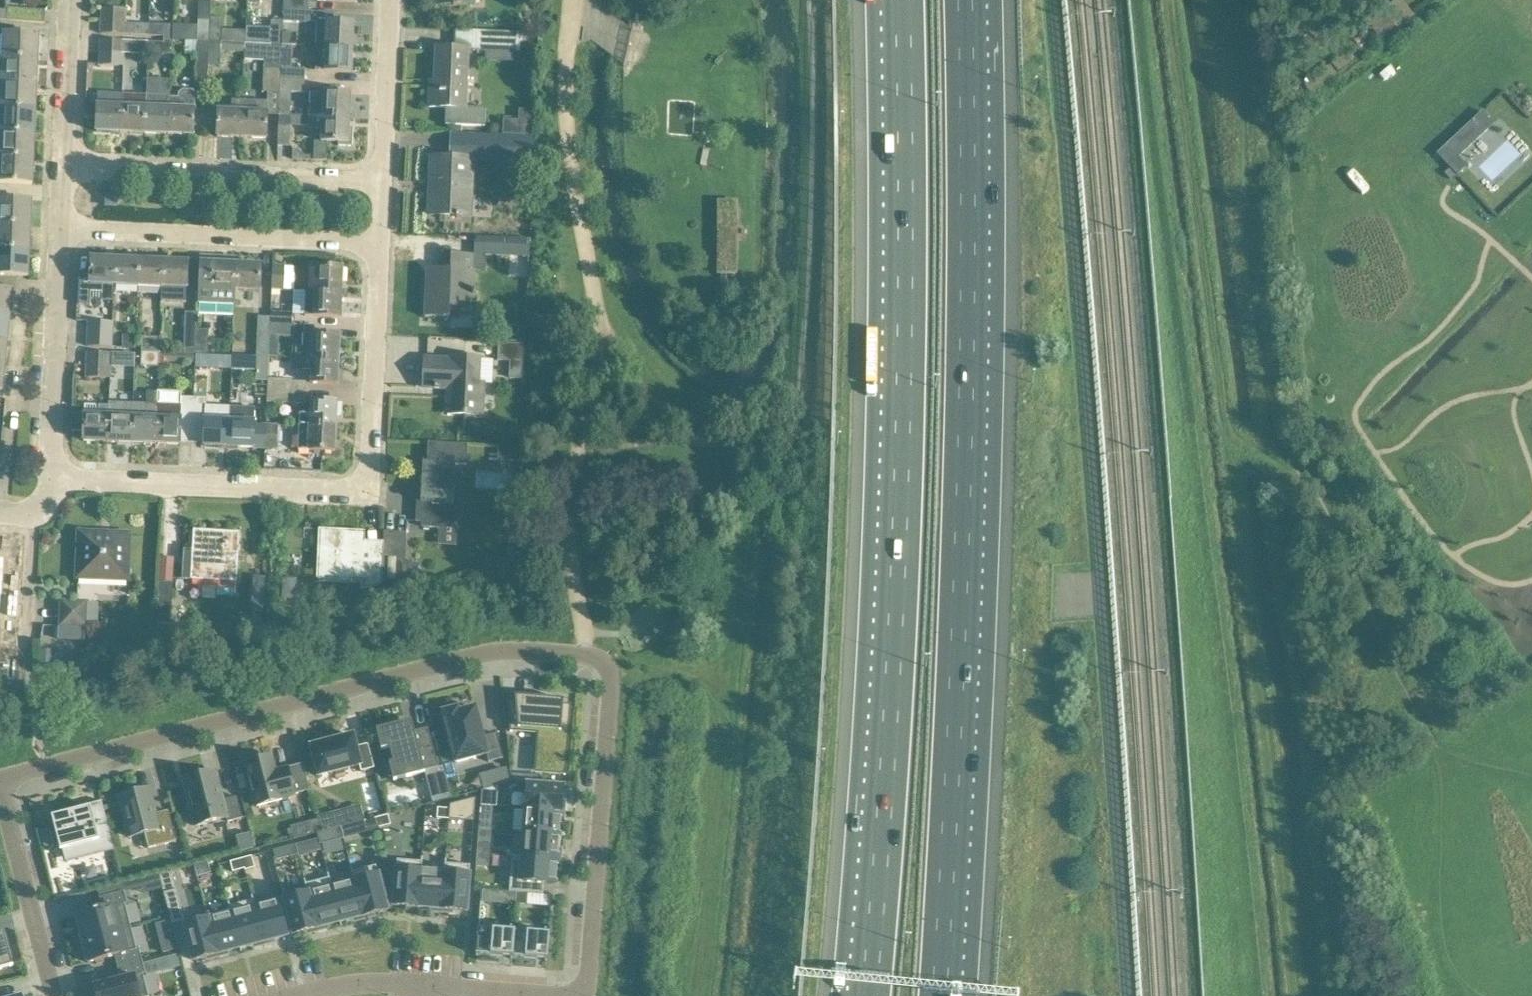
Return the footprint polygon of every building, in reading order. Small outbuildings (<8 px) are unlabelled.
[(309,0),(285,0),(285,10),(309,11),(309,0)] [(45,24),(46,11),(5,8),(5,11),(4,20),(45,24)] [(102,10),(101,24),(127,25),(127,11),(102,10)] [(308,24),(309,11),(285,10),(284,23),(308,24)] [(309,11),(308,21),(317,21),(317,22),(316,48),(353,50),(354,24),(333,23),(334,12),(309,11)] [(211,44),(212,20),(199,20),(198,43),(211,44)] [(223,21),(212,20),(211,44),(222,44),(223,21)] [(271,23),(271,30),(247,29),(246,45),(283,47),(283,45),(284,33),(284,23),(271,23)] [(149,38),(150,26),(127,25),(101,24),(101,36),(149,38)] [(174,28),(165,27),(150,26),(149,38),(164,39),(164,42),(173,42),(174,28)] [(465,107),(468,49),(486,50),(486,46),(504,47),(504,56),(519,56),(520,33),(455,30),(454,49),(437,48),(435,90),(431,90),(431,89),(430,89),(429,107),(448,108),(448,125),(486,127),(487,108),(465,107)] [(284,33),(283,45),(297,45),(297,36),(294,33),(284,33)] [(38,59),(39,35),(4,34),(3,57),(38,59)] [(125,56),(126,43),(102,42),(101,54),(125,56)] [(172,57),(173,42),(164,42),(164,45),(149,44),(148,56),(172,57)] [(208,86),(209,68),(211,44),(198,43),(196,85),(208,86)] [(148,57),(148,56),(149,44),(132,44),(132,56),(148,57)] [(209,68),(221,68),(222,44),(211,44),(209,68)] [(229,45),(228,54),(245,55),(245,45),(229,45)] [(282,70),(283,47),(246,45),(245,45),(245,55),(244,60),(265,61),(263,93),(280,94),(281,92),(282,81),(282,70)] [(294,47),(283,47),(282,70),(293,71),(294,47)] [(352,73),(352,50),(316,48),(315,71),(352,73)] [(125,68),(125,56),(101,54),(101,67),(125,68)] [(37,83),(38,59),(3,57),(2,81),(37,83)] [(306,71),(293,71),(282,70),(282,81),(306,82),(306,71)] [(36,108),(37,83),(2,81),(1,106),(36,108)] [(305,93),(306,82),(282,81),(281,92),(305,93)] [(179,94),(179,98),(171,98),(169,135),(193,136),(195,99),(195,94),(192,91),(183,90),(179,94)] [(311,92),(310,116),(310,117),(349,119),(351,94),(311,92)] [(122,133),(124,94),(98,93),(96,132),(122,133)] [(145,134),(147,95),(124,94),(122,133),(145,134)] [(169,135),(171,98),(170,98),(170,96),(147,95),(145,134),(169,135)] [(242,112),(243,101),(232,100),(231,111),(218,111),(217,137),(243,138),(244,112),(242,112)] [(268,102),(245,101),(243,101),(242,112),(244,112),(243,138),(266,139),(268,102)] [(280,104),(280,115),(290,116),(290,115),(291,104),(280,104)] [(36,108),(1,106),(0,125),(0,132),(35,134),(36,108)] [(1482,111),(1437,154),(1457,175),(1466,166),(1459,157),(1494,123),(1482,111)] [(349,129),(349,119),(310,117),(310,116),(290,115),(290,116),(280,115),(278,146),(290,146),(291,124),(309,125),(309,129),(322,129),(322,142),(338,142),(338,146),(352,147),(353,129),(349,129)] [(35,134),(0,132),(0,157),(33,158),(35,134)] [(515,138),(469,138),(469,156),(515,157),(515,138)] [(297,149),(293,150),(293,160),(305,160),(305,156),(297,149)] [(33,158),(0,157),(0,183),(32,185),(33,158)] [(472,159),(432,157),(429,215),(468,217),(469,188),(471,189),(472,159)] [(117,207),(117,195),(106,195),(105,206),(117,207)] [(0,200),(0,224),(30,226),(32,201),(0,200)] [(740,201),(720,200),(718,275),(739,276),(740,201)] [(30,226),(0,224),(0,249),(29,250),(30,226)] [(427,269),(425,317),(450,318),(450,307),(475,308),(477,268),(486,269),(487,263),(487,256),(529,258),(530,239),(494,238),(475,237),(475,255),(451,254),(450,270),(427,269)] [(29,250),(0,249),(0,275),(28,277),(29,250)] [(234,291),(236,264),(212,263),(212,265),(201,265),(201,257),(200,257),(198,303),(235,305),(235,291),(234,291)] [(80,276),(79,305),(90,306),(91,292),(103,292),(102,301),(113,301),(114,301),(115,286),(113,286),(114,259),(91,258),(90,277),(80,276)] [(137,287),(139,260),(114,259),(113,286),(115,286),(137,287)] [(161,288),(162,261),(139,260),(137,287),(161,288)] [(161,288),(160,301),(174,302),(186,302),(186,289),(188,262),(162,261),(161,288)] [(261,265),(236,264),(234,291),(235,291),(260,292),(261,265)] [(284,290),(285,266),(273,266),(272,290),(284,290)] [(343,269),(316,268),(315,292),(342,294),(343,269)] [(12,291),(0,290),(0,316),(10,317),(12,291)] [(341,318),(342,294),(315,292),(306,291),(305,316),(341,318)] [(295,313),(271,312),(271,317),(271,324),(295,325),(295,313)] [(184,314),(183,355),(195,355),(196,331),(196,315),(184,314)] [(10,317),(0,316),(0,341),(7,342),(10,317)] [(270,335),(271,324),(271,317),(258,317),(257,357),(257,358),(269,359),(269,357),(270,350),(270,335)] [(111,336),(111,323),(88,322),(87,335),(111,336)] [(294,337),(295,325),(271,324),(270,335),(294,337)] [(207,356),(208,332),(196,331),(195,355),(207,356)] [(339,362),(340,336),(303,334),(303,347),(296,347),(296,358),(296,360),(339,362)] [(110,349),(111,336),(87,335),(87,347),(110,349)] [(158,353),(159,339),(149,338),(148,353),(158,353)] [(499,343),(498,361),(523,362),(524,344),(499,343)] [(109,367),(110,354),(86,353),(85,366),(109,367)] [(142,353),(142,367),(157,368),(158,353),(148,353),(142,353)] [(268,379),(269,359),(257,358),(257,357),(232,356),(232,370),(256,371),(256,381),(268,381),(268,379)] [(450,357),(450,360),(425,359),(424,388),(435,388),(435,389),(440,389),(440,385),(449,385),(448,413),(483,415),(484,383),(479,383),(479,358),(450,357)] [(338,385),(339,362),(296,360),(296,358),(292,358),(291,370),(311,371),(311,384),(338,385)] [(109,380),(109,367),(85,366),(85,379),(109,380)] [(268,381),(268,391),(306,393),(306,382),(300,382),(286,381),(286,380),(268,379),(268,381)] [(268,391),(267,403),(299,404),(305,404),(306,393),(268,391)] [(132,404),(130,444),(154,445),(156,405),(156,393),(147,392),(146,405),(132,404)] [(191,438),(193,398),(181,398),(181,406),(156,405),(154,445),(180,446),(180,438),(191,438)] [(227,447),(229,407),(206,407),(207,399),(193,398),(191,438),(205,439),(204,447),(227,447)] [(300,414),(299,427),(336,429),(337,416),(341,416),(342,405),(337,405),(337,403),(310,402),(310,415),(300,414)] [(130,444),(132,404),(109,403),(109,406),(108,416),(107,416),(106,442),(130,444)] [(109,406),(85,405),(84,415),(72,414),(72,432),(84,432),(83,442),(106,442),(107,416),(108,416),(109,406)] [(265,449),(266,425),(254,425),(255,408),(229,407),(227,447),(265,449)] [(277,450),(278,426),(266,425),(265,449),(277,450)] [(335,452),(336,429),(299,427),(298,450),(335,452)] [(417,493),(416,522),(423,522),(423,527),(457,529),(459,487),(455,487),(456,464),(467,464),(468,444),(428,442),(427,462),(424,462),(424,461),(423,461),(422,485),(421,493),(417,493)] [(236,582),(239,533),(194,530),(193,550),(194,550),(192,580),(236,582)] [(363,562),(364,532),(319,530),(318,549),(319,549),(318,579),(361,580),(361,591),(382,585),(382,581),(383,562),(382,562),(363,562)] [(128,580),(129,535),(80,533),(78,579),(128,580)] [(405,564),(406,534),(384,533),(383,553),(382,553),(382,562),(383,562),(382,581),(418,583),(418,564),(405,564)] [(171,623),(173,583),(158,582),(156,622),(171,623)] [(133,596),(133,587),(87,585),(86,594),(133,596)] [(85,627),(86,603),(62,602),(61,626),(85,627)] [(48,657),(76,659),(78,631),(49,629),(48,657)] [(566,771),(571,705),(563,705),(563,701),(559,700),(539,699),(515,697),(515,701),(507,700),(510,728),(512,728),(547,730),(543,770),(564,771),(566,771)] [(458,709),(442,713),(455,763),(486,755),(488,762),(503,759),(496,734),(483,737),(475,708),(459,713),(458,709)] [(438,768),(428,728),(414,732),(411,721),(376,730),(381,750),(389,748),(393,763),(389,764),(394,781),(425,773),(424,771),(438,768)] [(356,747),(353,736),(311,747),(318,776),(360,765),(362,772),(374,769),(368,744),(356,747)] [(310,790),(303,764),(276,771),(272,757),(245,764),(256,807),(283,800),(283,798),(294,795),(294,794),(310,790)] [(507,771),(495,774),(498,785),(510,782),(507,771)] [(242,819),(237,797),(223,801),(216,772),(183,780),(195,827),(227,818),(228,822),(242,819)] [(561,813),(563,787),(527,784),(525,810),(561,813)] [(498,787),(482,791),(481,806),(491,807),(497,807),(498,787)] [(119,797),(129,837),(144,834),(148,849),(176,842),(168,811),(156,814),(149,789),(119,797)] [(475,799),(450,805),(450,809),(449,819),(473,821),(475,799)] [(78,811),(77,808),(53,814),(54,816),(52,816),(60,850),(63,849),(63,851),(110,840),(112,840),(102,805),(78,811)] [(360,805),(333,812),(337,828),(341,827),(365,821),(360,805)] [(490,819),(491,807),(481,806),(480,818),(490,819)] [(438,808),(437,819),(449,820),(449,819),(450,809),(438,808)] [(559,836),(561,813),(525,810),(523,833),(559,836)] [(333,812),(317,816),(318,821),(321,832),(337,828),(333,812)] [(391,826),(388,815),(376,818),(379,829),(391,826)] [(376,818),(365,821),(367,832),(379,829),(376,818)] [(311,822),(307,829),(309,835),(317,833),(321,832),(318,821),(311,822)] [(321,832),(317,833),(320,845),(343,839),(341,827),(337,828),(321,832)] [(50,829),(40,832),(43,844),(53,841),(50,829)] [(489,854),(491,831),(479,830),(477,854),(489,854)] [(249,832),(236,836),(240,852),(254,848),(249,832)] [(557,860),(559,836),(523,833),(522,856),(522,857),(557,860)] [(318,840),(307,843),(310,854),(321,851),(318,840)] [(298,855),(296,845),(284,848),(286,858),(298,855)] [(488,867),(489,854),(477,854),(476,866),(488,867)] [(255,868),(252,856),(241,859),(244,869),(244,871),(255,868)] [(510,881),(509,892),(516,893),(528,894),(543,895),(544,884),(556,884),(557,860),(522,857),(522,856),(512,856),(510,881)] [(241,859),(230,862),(233,872),(244,869),(241,859)] [(397,859),(393,906),(417,908),(418,908),(421,872),(422,862),(421,862),(397,859)] [(208,862),(194,866),(197,877),(211,874),(208,862)] [(421,872),(418,908),(441,910),(442,910),(445,863),(444,873),(421,872),(422,862),(421,872)] [(466,911),(471,865),(445,863),(442,910),(466,911)] [(387,912),(376,866),(352,872),(363,918),(387,912)] [(171,871),(159,874),(162,884),(174,881),(171,871)] [(329,878),(340,923),(363,918),(352,872),(351,872),(354,883),(332,888),(329,878)] [(159,875),(139,880),(143,894),(163,889),(159,875)] [(329,878),(305,884),(317,929),(340,923),(329,878)] [(103,910),(76,917),(82,940),(131,927),(125,905),(127,904),(124,892),(129,890),(127,883),(100,889),(102,897),(100,898),(103,910)] [(293,935),(317,929),(305,884),(308,895),(284,900),(293,935)] [(176,890),(164,893),(171,920),(172,924),(184,921),(176,890)] [(528,905),(528,894),(516,893),(516,904),(528,905)] [(264,943),(255,908),(253,900),(230,906),(229,906),(230,910),(231,914),(240,949),(241,948),(263,943),(264,943)] [(288,937),(279,902),(255,908),(264,943),(288,937)] [(240,949),(231,914),(230,910),(207,915),(206,916),(207,920),(208,920),(217,955),(218,954),(240,949)] [(171,920),(156,924),(159,934),(174,930),(172,924),(171,920)] [(217,955),(208,920),(207,920),(184,926),(193,961),(216,955),(217,955)] [(137,950),(131,927),(82,940),(88,963),(115,956),(118,968),(142,961),(139,949),(137,950)] [(512,957),(514,932),(478,930),(476,955),(477,955),(512,957)] [(546,960),(548,935),(514,932),(512,957),(545,960),(546,960)] [(5,933),(0,935),(0,969),(13,966),(5,933)] [(175,955),(165,958),(167,969),(178,966),(175,955)] [(143,975),(145,974),(142,961),(118,968),(121,980),(94,987),(96,995),(148,995),(143,975)]
